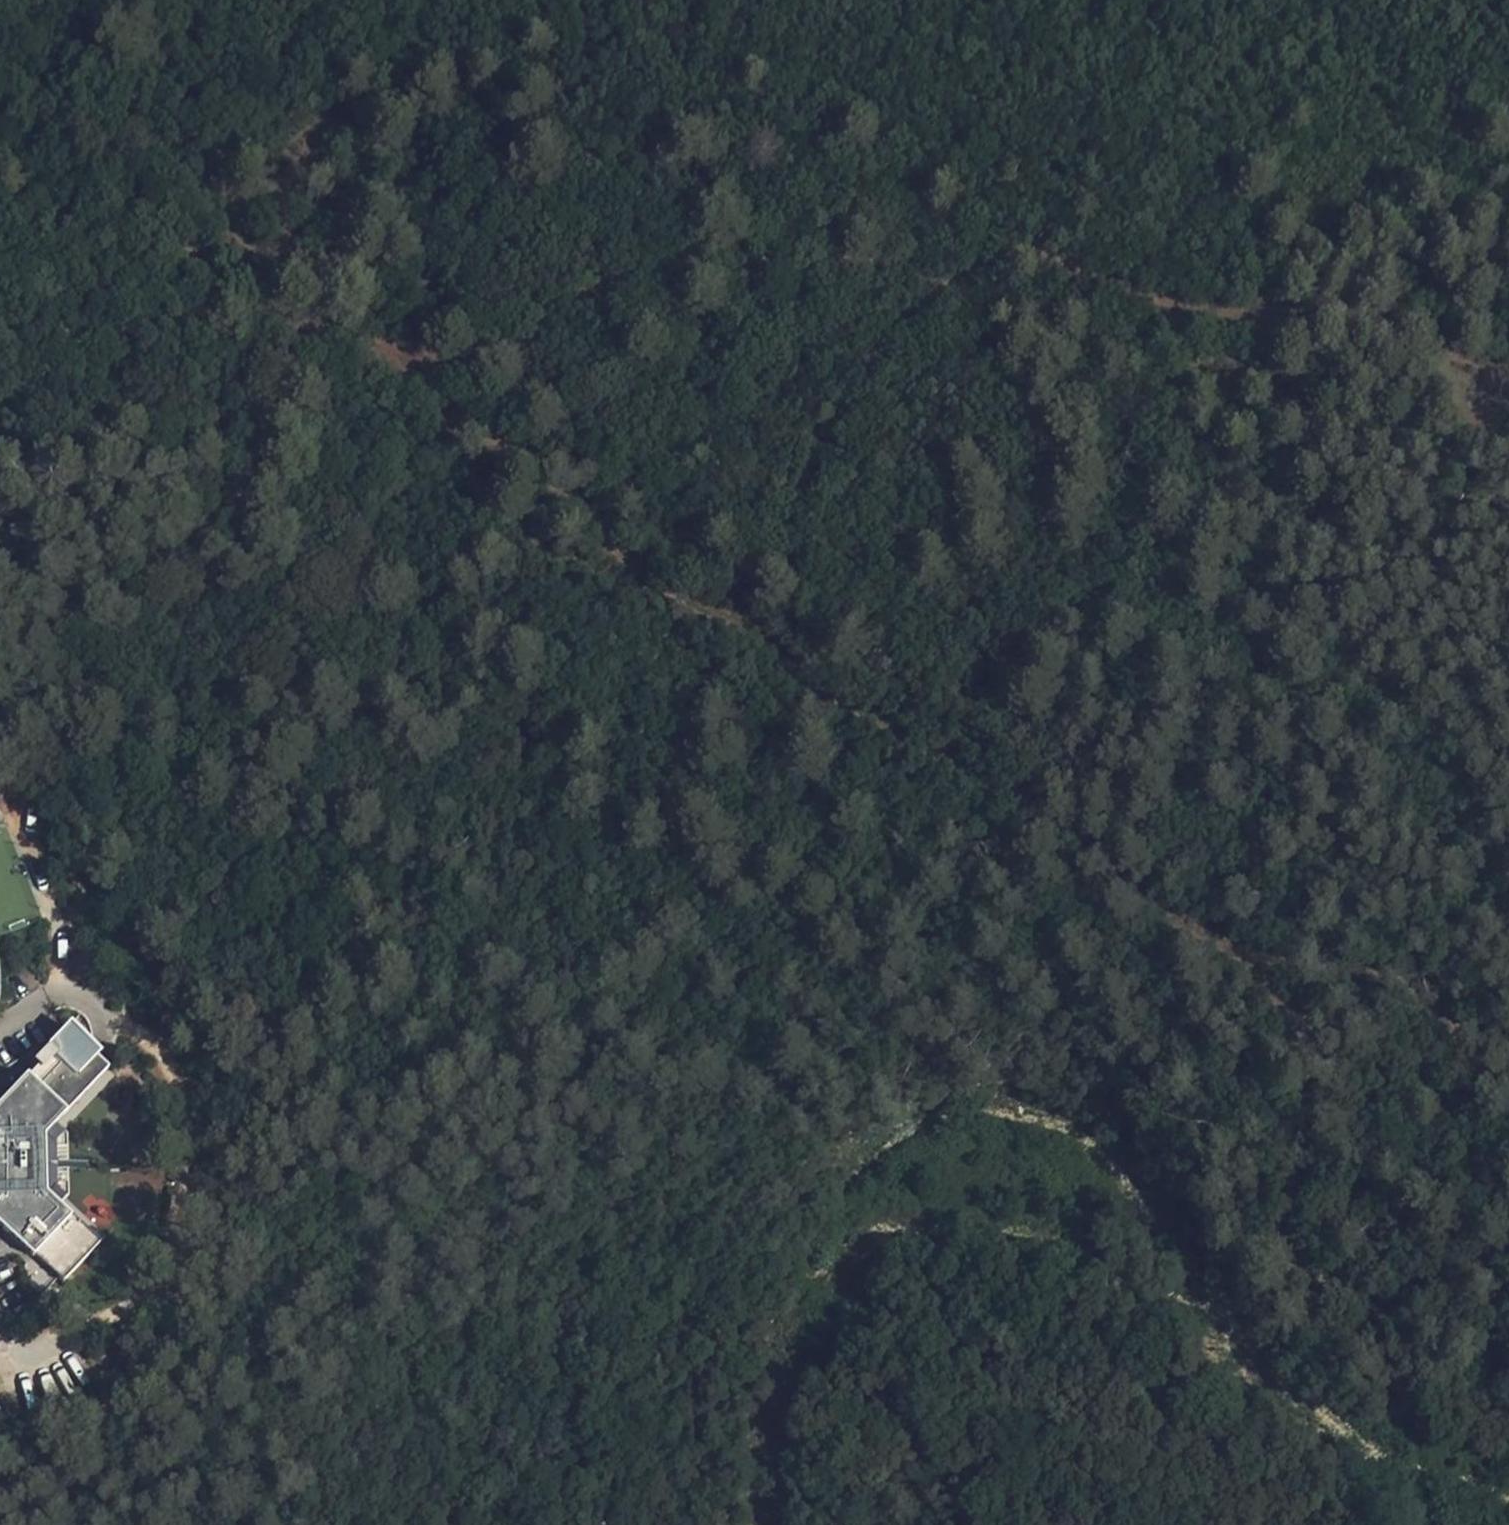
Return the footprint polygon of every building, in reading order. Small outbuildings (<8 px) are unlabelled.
[(75,990),(0,1063),(0,1263),(35,1314),(110,1251),(49,1178),(45,1129),(133,1058),(75,990)]
